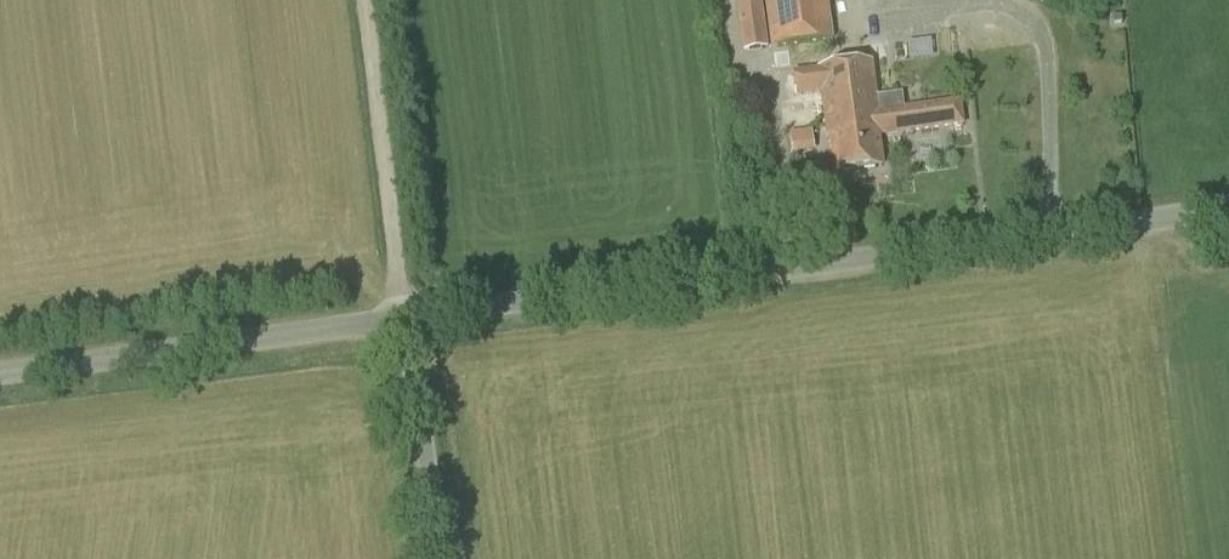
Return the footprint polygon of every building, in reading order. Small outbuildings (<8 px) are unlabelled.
[(767,49),(761,0),(738,0),(736,0),(743,52),(767,49)] [(829,0),(762,0),(768,49),(835,41),(829,0)] [(877,113),(890,96),(877,97),(872,63),(792,74),(795,98),(821,94),(824,121),(877,115),(877,113)] [(885,128),(886,136),(964,125),(960,101),(904,109),(902,94),(890,96),(877,113),(877,115),(879,129),(885,128)] [(879,137),(886,136),(885,128),(879,129),(877,115),(824,121),(826,138),(829,138),(834,175),(883,168),(879,137)] [(809,129),(787,132),(789,153),(812,150),(809,129)]
